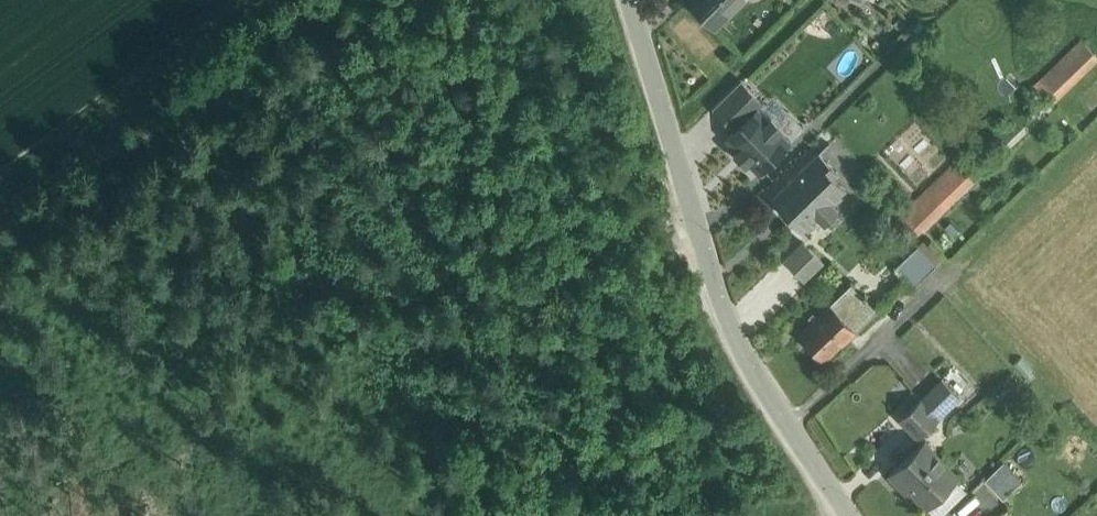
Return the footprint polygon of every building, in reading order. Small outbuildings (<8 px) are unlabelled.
[(724,35),(754,6),(749,0),(691,0),(724,35)] [(1096,59),(1096,53),(1082,37),(1039,77),(1058,97),(1096,59)] [(769,177),(802,145),(767,109),(771,104),(751,83),(721,112),(738,130),(731,137),(769,177)] [(804,231),(851,185),(815,149),(768,195),(804,231)] [(912,206),(934,224),(976,173),(954,155),(912,206)] [(925,236),(897,263),(915,283),(944,255),(925,236)] [(782,258),(805,280),(825,261),(803,238),(782,258)] [(839,306),(806,341),(833,367),(866,333),(839,306)] [(941,376),(898,417),(917,437),(960,396),(941,376)] [(931,440),(894,478),(929,511),(966,474),(931,440)] [(985,477),(1003,497),(1022,478),(1004,459),(985,477)]
